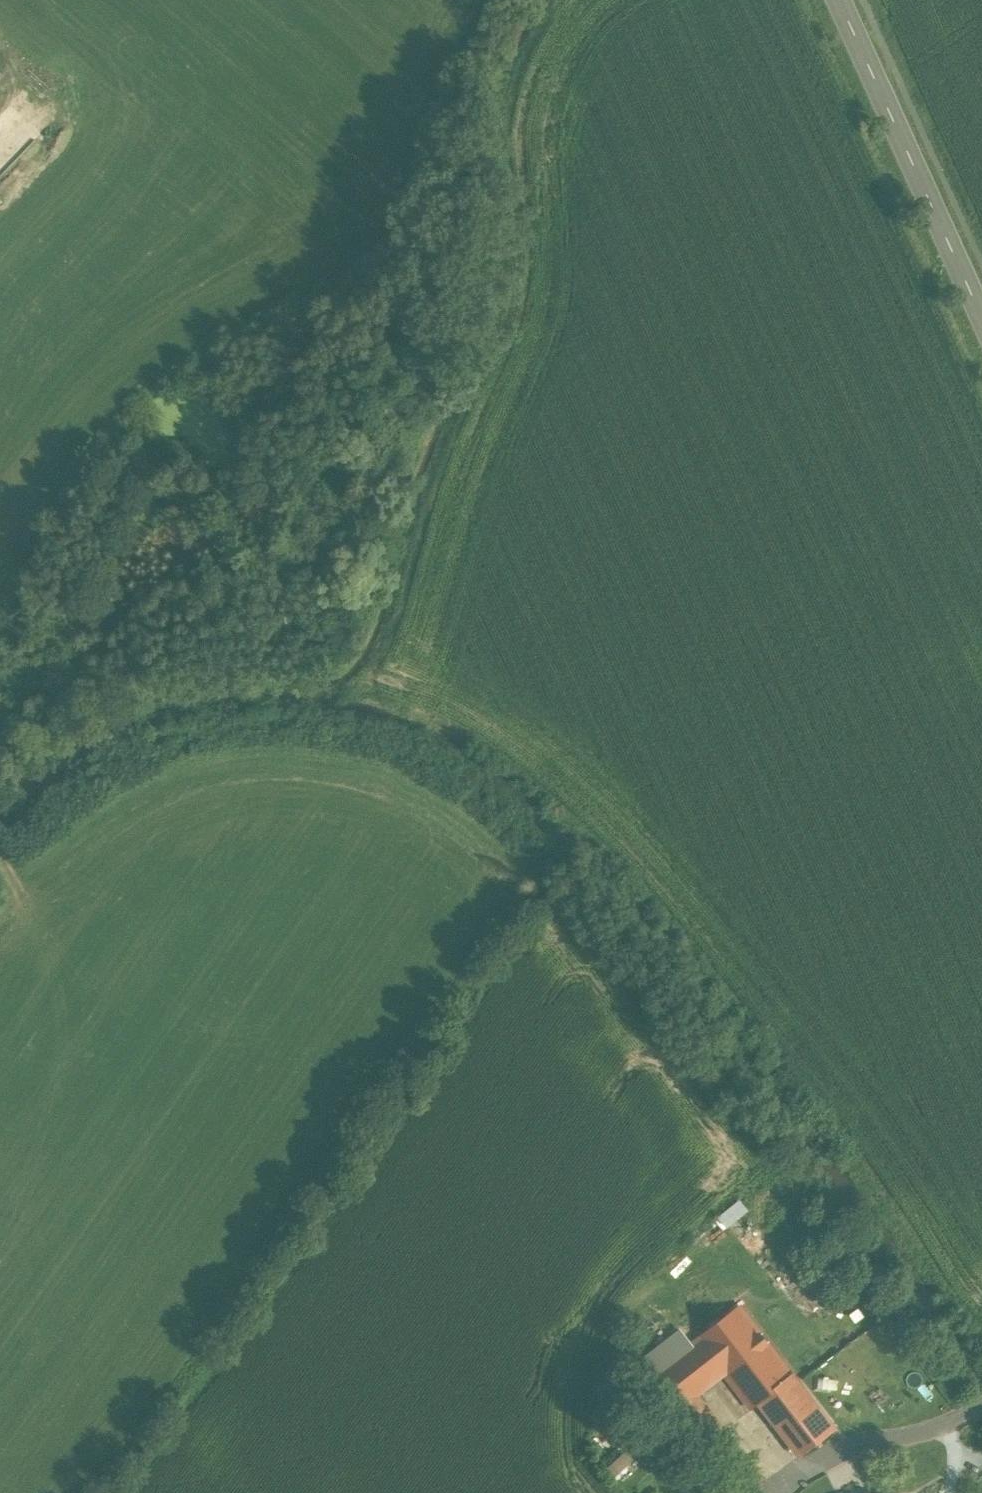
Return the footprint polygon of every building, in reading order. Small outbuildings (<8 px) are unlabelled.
[(826,1308),(810,1286),(797,1295),(814,1318),(826,1308)] [(740,1308),(697,1341),(686,1327),(638,1364),(738,1492),(748,1492),(765,1480),(699,1395),(726,1374),(752,1408),(760,1402),(800,1454),(833,1428),(792,1375),(740,1308)]
